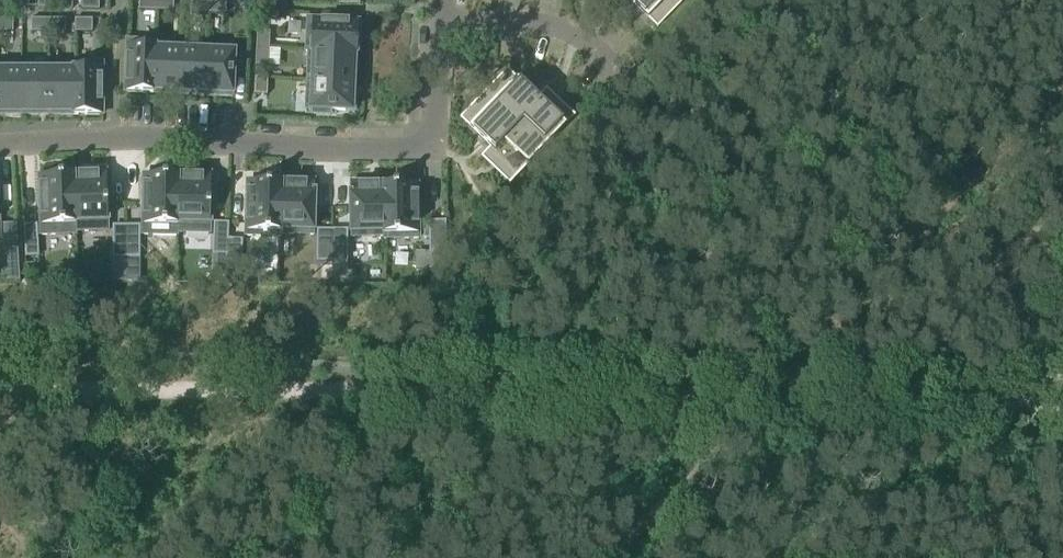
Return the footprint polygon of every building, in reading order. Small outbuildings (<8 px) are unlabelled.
[(56,0),(38,0),(38,8),(55,9),(56,0)] [(55,9),(73,10),(73,0),(56,0),(55,9)] [(82,10),(99,11),(100,0),(82,0),(82,10)] [(140,10),(155,11),(156,11),(157,0),(140,0),(140,10)] [(156,11),(173,12),(174,0),(157,0),(156,11)] [(619,9),(628,0),(609,0),(619,9)] [(648,19),(663,3),(672,12),(684,0),(628,0),(648,19)] [(193,1),(193,13),(207,13),(209,13),(210,1),(207,1),(193,1)] [(210,1),(209,13),(226,14),(227,2),(210,1)] [(308,51),(358,54),(359,21),(312,19),(311,51),(308,51)] [(13,33),(13,20),(0,20),(0,33),(13,33)] [(49,33),(49,20),(31,20),(31,33),(49,33)] [(49,20),(49,33),(66,33),(66,20),(49,20)] [(92,20),(75,20),(75,33),(92,33),(92,20)] [(256,49),(270,50),(270,33),(257,32),(256,49)] [(128,41),(126,93),(153,94),(155,42),(128,41)] [(155,42),(153,94),(154,94),(154,92),(179,93),(181,46),(156,45),(156,42),(155,42)] [(181,46),(179,93),(206,94),(208,47),(181,46)] [(208,47),(206,94),(233,95),(235,48),(208,47)] [(269,67),(270,50),(256,49),(255,67),(269,67)] [(308,51),(307,80),(356,83),(358,54),(308,51)] [(102,66),(76,66),(76,69),(75,117),(102,118),(102,66)] [(6,114),(6,117),(22,117),(23,68),(0,68),(0,114),(6,114)] [(49,68),(23,68),(22,117),(39,117),(40,115),(49,115),(49,68)] [(59,117),(75,117),(76,69),(75,69),(49,68),(49,115),(59,115),(59,117)] [(267,96),(268,79),(254,79),(254,96),(267,96)] [(307,80),(306,110),(309,111),(309,114),(330,115),(330,112),(355,113),(356,83),(307,80)] [(485,113),(470,129),(491,148),(481,158),(490,166),(499,156),(520,176),(566,127),(546,108),(555,98),(547,89),(537,100),(517,80),(502,96),(492,86),(475,103),(485,113)] [(106,176),(83,177),(84,180),(72,181),(74,233),(107,231),(106,176)] [(211,179),(189,178),(189,182),(177,181),(176,233),(210,234),(211,179)] [(74,233),(72,181),(39,182),(41,237),(72,236),(72,233),(74,233)] [(176,233),(177,181),(144,181),(143,236),(174,237),(174,233),(176,233)] [(314,182),(292,181),(292,185),(281,184),(280,236),(313,237),(314,182)] [(374,182),(351,182),(352,237),(385,237),(385,239),(386,239),(384,185),(374,185),(374,182)] [(280,236),(281,184),(247,184),(246,239),(277,240),(278,236),(280,236)] [(418,184),(384,185),(386,239),(419,239),(418,184)] [(445,251),(444,222),(430,222),(430,252),(445,251)] [(214,256),(228,257),(228,242),(229,225),(215,225),(214,256)] [(38,258),(36,227),(24,228),(26,259),(38,258)] [(113,259),(126,259),(126,228),(113,228),(113,259)] [(126,228),(126,259),(139,259),(139,228),(126,228)] [(19,265),(17,229),(4,229),(6,266),(19,265)] [(317,231),(317,260),(331,260),(331,231),(317,231)] [(331,260),(331,285),(355,285),(355,273),(347,273),(347,260),(345,260),(345,231),(331,231),(331,260)] [(228,257),(227,264),(242,264),(242,242),(228,242),(228,257)]
